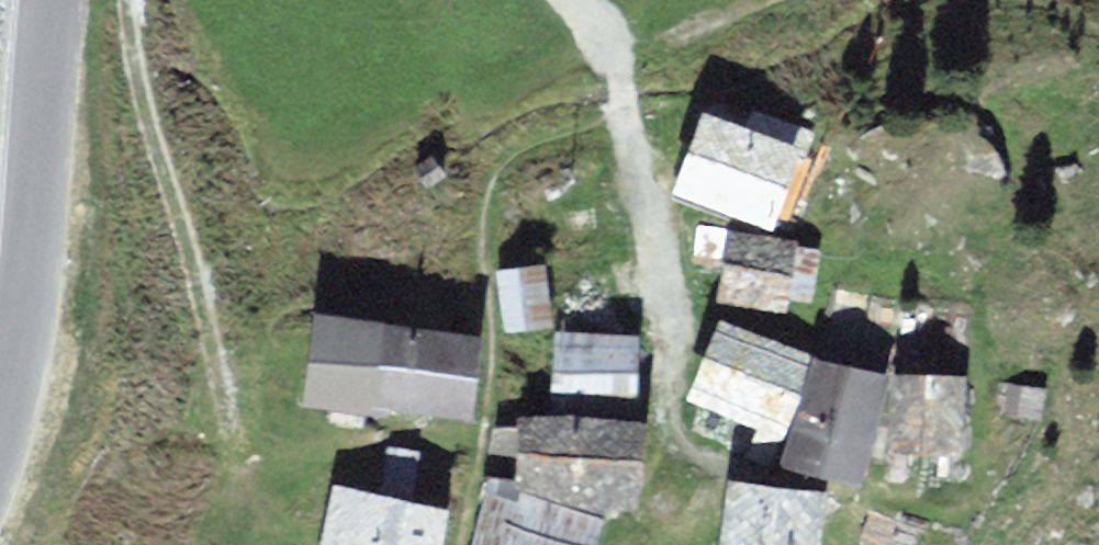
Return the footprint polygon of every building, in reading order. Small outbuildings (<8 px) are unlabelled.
[(761,136),(708,116),(680,186),(769,221),(796,150),(761,136)] [(790,243),(735,234),(730,263),(724,295),(780,305),(790,243)] [(548,321),(543,270),(500,274),(506,326),(529,323),(548,321)] [(473,337),(323,322),(315,399),(399,407),(465,414),(473,337)] [(807,360),(724,324),(695,390),(758,417),(778,426),(807,360)] [(635,342),(563,339),(560,386),(633,390),(634,369),(635,342)] [(882,377),(817,361),(792,460),(858,476),(869,428),(882,377)] [(964,381),(897,379),(895,443),(930,444),(962,445),(964,381)] [(519,477),(634,508),(639,425),(523,418),(521,452),(519,477)] [(735,482),(728,528),(726,544),(813,544),(819,493),(735,482)] [(492,486),(479,544),(592,544),(598,517),(518,500),(520,492),(492,486)] [(339,490),(327,544),(434,544),(441,512),(339,490)]
